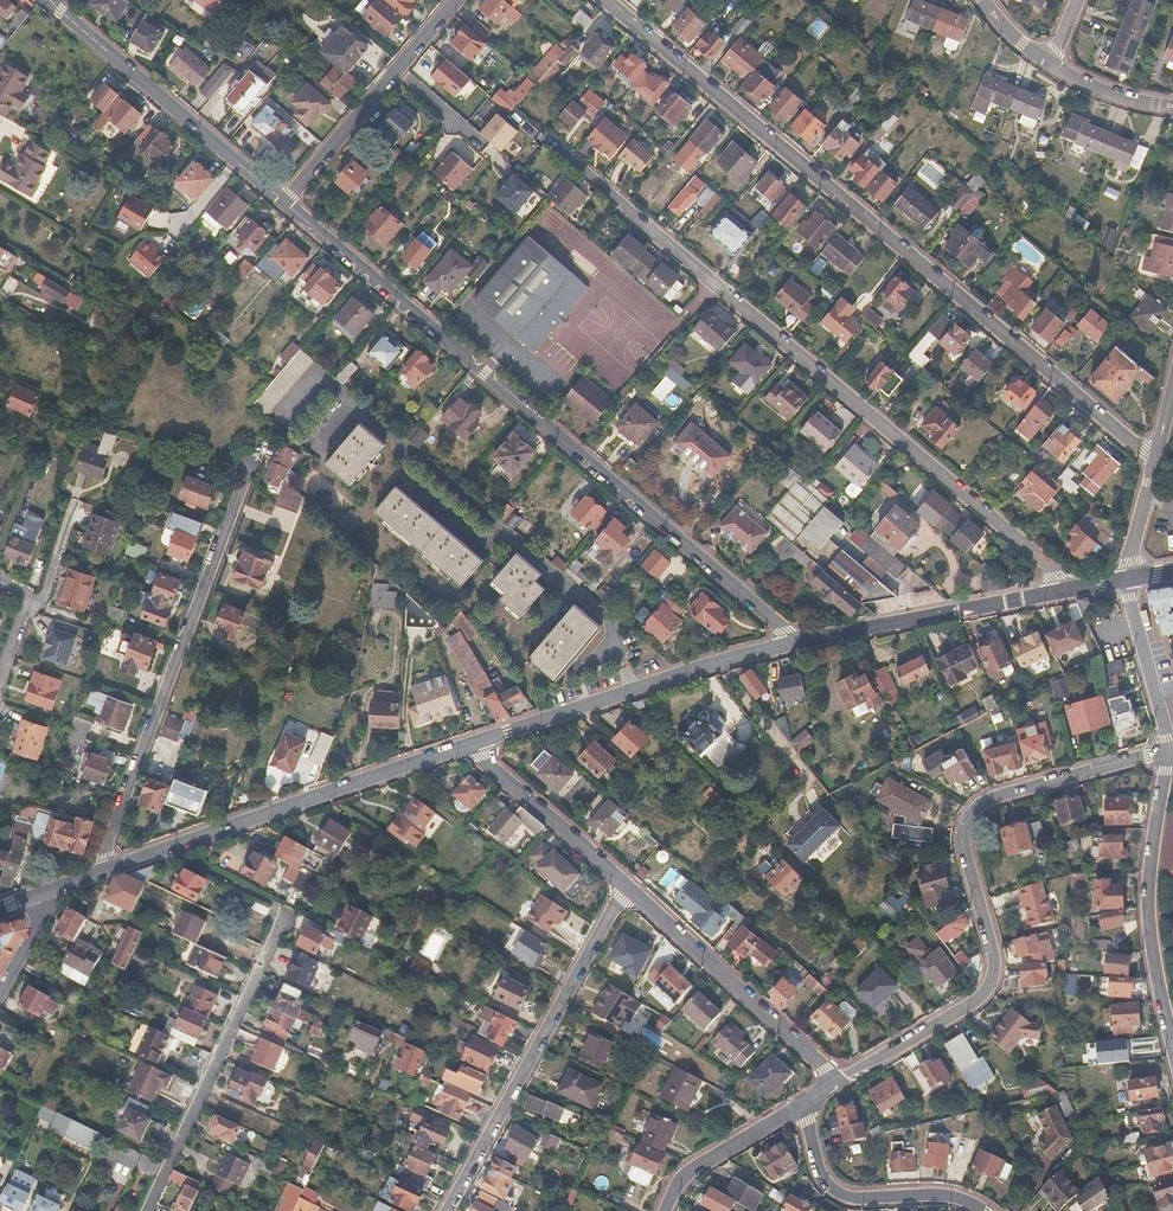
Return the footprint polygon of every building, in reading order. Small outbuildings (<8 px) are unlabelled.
[(6,18),(13,8),(10,5),(12,1),(10,0),(0,0),(0,12),(6,18)] [(90,5),(115,22),(128,2),(125,0),(94,0),(90,5)] [(214,15),(225,0),(192,0),(214,15)] [(364,16),(372,5),(366,0),(362,0),(355,8),(364,16)] [(385,0),(377,0),(372,5),(364,16),(387,35),(403,15),(385,0)] [(404,12),(412,2),(411,1),(410,0),(389,0),(404,12)] [(507,0),(488,0),(482,7),(499,22),(508,12),(517,20),(523,14),(507,0)] [(675,13),(683,4),(680,1),(680,0),(659,0),(675,13)] [(918,24),(932,30),(946,35),(946,36),(959,42),(960,42),(969,21),(963,18),(962,20),(940,11),(919,4),(920,1),(917,0),(913,0),(905,20),(918,26),(918,24)] [(1021,0),(1042,8),(1044,3),(1042,2),(1043,0),(1021,0)] [(1118,39),(1111,56),(1109,56),(1105,66),(1127,75),(1130,67),(1128,67),(1136,46),(1138,47),(1141,38),(1139,37),(1150,10),(1152,11),(1154,5),(1143,0),(1133,0),(1130,7),(1121,30),(1119,30),(1116,38),(1118,39)] [(686,9),(687,10),(673,27),(691,41),(705,25),(702,23),(691,14),(690,13),(695,6),(692,3),(686,9)] [(29,14),(22,8),(9,22),(17,27),(29,14)] [(582,8),(571,20),(583,31),(594,19),(582,8)] [(147,14),(141,10),(137,16),(144,20),(147,14)] [(694,11),(691,14),(702,23),(705,20),(694,11)] [(748,23),(741,17),(729,31),(736,37),(748,23)] [(477,20),(470,27),(484,40),(491,32),(477,20)] [(161,33),(143,22),(131,42),(150,53),(161,33)] [(470,27),(468,25),(453,42),(472,58),(486,41),(484,40),(470,27)] [(369,49),(343,27),(321,53),(336,66),(346,75),(347,73),(369,49)] [(586,45),(588,47),(583,53),(584,54),(596,64),(598,66),(614,46),(599,33),(598,34),(596,33),(586,45)] [(707,35),(700,43),(704,47),(701,50),(700,51),(709,59),(723,43),(713,36),(711,38),(707,35)] [(762,60),(773,46),(768,43),(764,42),(758,49),(741,36),(722,58),(747,78),(762,60)] [(959,42),(946,36),(942,46),(955,51),(959,42)] [(1172,37),(1164,58),(1170,61),(1172,62),(1172,37)] [(572,44),(565,50),(538,80),(544,85),(563,62),(567,65),(579,50),(572,44)] [(187,49),(173,64),(189,79),(196,86),(211,70),(187,49)] [(614,63),(620,68),(616,73),(629,84),(633,79),(634,80),(646,65),(645,64),(646,62),(639,56),(638,57),(633,53),(628,59),(622,54),(614,63)] [(584,54),(581,58),(593,68),(596,64),(584,54)] [(444,57),(429,75),(457,98),(472,80),(444,57)] [(746,80),(747,81),(743,86),(761,102),(776,84),(773,81),(779,75),(762,60),(747,78),(746,80)] [(7,63),(0,76),(0,113),(1,114),(6,117),(14,103),(24,108),(33,91),(23,85),(29,76),(7,63)] [(173,64),(169,69),(185,83),(189,79),(173,64)] [(236,72),(225,65),(200,92),(209,101),(236,72)] [(346,75),(336,66),(322,82),(336,96),(339,99),(356,81),(347,73),(346,75)] [(237,80),(232,87),(234,89),(226,99),(229,102),(228,104),(233,108),(259,78),(250,71),(240,82),(237,80)] [(644,71),(632,84),(653,102),(668,84),(660,77),(656,81),(644,71)] [(985,75),(976,96),(990,102),(1010,109),(1022,115),(1019,124),(1033,130),(1046,99),(1039,96),(1038,98),(1018,90),(990,79),(991,77),(985,75)] [(315,76),(292,101),(300,109),(298,113),(311,126),(323,113),(326,115),(336,104),(331,101),(336,96),(322,82),(315,76)] [(268,85),(259,78),(233,108),(239,113),(241,112),(244,114),(252,103),(255,105),(260,99),(258,97),(268,85)] [(501,89),(493,97),(509,111),(511,109),(535,84),(528,78),(515,92),(511,88),(506,94),(501,89)] [(118,94),(105,83),(92,99),(104,110),(116,96),(118,94)] [(865,92),(857,86),(837,110),(845,116),(865,92)] [(584,94),(580,91),(559,116),(572,127),(586,111),(593,116),(605,102),(589,88),(584,94)] [(800,101),(785,89),(769,108),(783,121),(790,114),(792,111),(800,101)] [(686,101),(676,92),(660,111),(676,124),(693,104),(688,99),(686,101)] [(116,96),(104,110),(93,123),(100,130),(110,118),(125,131),(140,113),(124,99),(122,101),(116,96)] [(88,105),(80,99),(70,111),(78,118),(88,105)] [(403,101),(397,108),(414,121),(420,114),(403,101)] [(257,117),(264,123),(258,130),(278,148),(280,146),(283,147),(288,141),(287,137),(293,130),(274,114),(276,111),(267,104),(257,117)] [(414,121),(397,108),(378,130),(394,144),(414,121)] [(824,127),(805,112),(791,127),(810,143),(824,127)] [(521,131),(499,113),(483,133),(505,151),(521,131)] [(898,120),(890,113),(879,127),(887,133),(898,120)] [(1074,113),(1065,135),(1076,139),(1075,142),(1075,143),(1088,148),(1089,147),(1102,152),(1117,158),(1116,160),(1117,160),(1128,164),(1129,165),(1131,158),(1142,162),(1147,148),(1138,144),(1138,143),(1132,141),(1131,142),(1110,134),(1090,126),(1091,124),(1084,121),(1085,118),(1074,113)] [(604,117),(586,137),(593,143),(592,145),(600,152),(601,150),(609,156),(626,136),(604,117)] [(723,133),(707,119),(692,137),(708,151),(723,133)] [(849,128),(840,121),(823,141),(831,148),(829,151),(840,160),(846,153),(849,155),(858,145),(844,133),(849,128)] [(133,155),(140,147),(160,163),(174,145),(163,136),(165,134),(156,127),(155,129),(148,123),(127,150),(133,155)] [(648,152),(632,138),(614,158),(630,172),(648,152)] [(51,153),(32,142),(18,167),(8,162),(2,172),(33,191),(37,193),(43,183),(39,180),(47,168),(44,166),(51,153)] [(757,162),(734,142),(718,160),(741,181),(757,162)] [(453,151),(434,172),(453,189),(472,167),(453,151)] [(885,164),(869,151),(850,171),(857,177),(855,180),(863,188),(875,173),(877,174),(885,164)] [(371,164),(359,153),(340,175),(342,176),(338,180),(350,190),(353,186),(357,189),(364,180),(360,177),(371,164)] [(215,176),(195,160),(176,182),(196,198),(215,176)] [(1116,161),(1113,167),(1125,172),(1128,164),(1117,160),(1116,161)] [(561,170),(543,190),(548,194),(551,196),(565,208),(582,188),(561,170)] [(0,175),(0,178),(30,195),(33,191),(2,172),(0,175)] [(538,191),(516,173),(498,196),(519,213),(538,191)] [(785,186),(769,173),(756,188),(772,201),(785,186)] [(701,180),(694,174),(667,203),(677,213),(695,192),(693,189),(701,180)] [(895,186),(881,174),(867,191),(880,203),(895,186)] [(976,175),(966,187),(974,195),(976,192),(985,182),(976,175)] [(438,182),(434,186),(443,194),(447,190),(438,182)] [(714,191),(707,185),(695,199),(702,205),(714,191)] [(966,187),(963,185),(947,204),(957,214),(974,195),(966,187)] [(907,187),(893,204),(901,211),(924,230),(932,220),(937,213),(907,187)] [(220,199),(217,197),(201,216),(216,228),(221,228),(224,224),(226,226),(238,213),(240,215),(248,205),(228,189),(220,199)] [(447,190),(443,194),(452,202),(456,197),(451,193),(447,190)] [(1169,193),(1161,191),(1159,202),(1161,203),(1161,206),(1165,207),(1169,193)] [(132,192),(118,215),(141,230),(155,206),(132,192)] [(976,192),(974,195),(957,214),(965,220),(984,198),(976,192)] [(723,199),(716,193),(696,215),(704,222),(723,199)] [(807,208),(789,193),(772,213),(789,228),(807,208)] [(1167,207),(1162,229),(1172,231),(1172,194),(1169,193),(1165,207),(1167,207)] [(456,197),(452,202),(467,215),(471,211),(456,197)] [(387,212),(380,205),(363,225),(384,243),(401,223),(394,217),(397,214),(390,208),(387,212)] [(726,214),(725,213),(709,233),(734,255),(751,235),(750,234),(756,227),(732,207),(726,214)] [(807,223),(803,220),(797,228),(817,246),(834,226),(817,211),(807,223)] [(236,228),(239,230),(236,234),(243,240),(237,246),(243,251),(248,245),(255,250),(271,231),(271,228),(270,225),(269,224),(267,223),(264,222),(263,224),(259,221),(257,224),(247,215),(236,228)] [(951,234),(955,237),(946,248),(970,269),(979,258),(986,265),(994,256),(959,226),(951,234)] [(859,250),(837,231),(821,251),(842,270),(843,268),(850,274),(865,256),(859,251),(859,250)] [(410,232),(395,250),(416,267),(431,249),(410,232)] [(632,233),(615,252),(639,273),(654,255),(647,249),(648,248),(632,233)] [(525,234),(521,238),(581,290),(586,285),(525,234)] [(1158,235),(1153,259),(1145,258),(1142,271),(1172,277),(1172,273),(1172,239),(1158,235)] [(129,259),(152,275),(167,253),(144,237),(129,259)] [(287,239),(272,257),(293,274),(308,256),(287,239)] [(472,266),(451,249),(425,280),(438,290),(442,285),(450,292),(472,266)] [(654,255),(639,273),(671,301),(685,285),(679,280),(681,277),(665,262),(663,264),(654,255)] [(483,258),(469,275),(475,280),(489,263),(483,258)] [(130,259),(125,264),(141,279),(145,274),(130,259)] [(255,267),(246,260),(236,272),(244,279),(255,267)] [(26,267),(22,274),(36,283),(41,276),(26,267)] [(1003,278),(1008,282),(996,296),(1011,308),(1014,304),(1019,308),(1016,312),(1014,314),(1022,321),(1035,305),(1021,294),(1031,282),(1013,267),(1003,278)] [(302,276),(309,282),(305,286),(314,294),(308,301),(317,308),(323,301),(324,303),(340,284),(321,268),(315,275),(308,269),(302,276)] [(896,277),(882,293),(885,296),(882,300),(882,305),(891,312),(895,311),(913,292),(896,277)] [(48,278),(41,289),(63,302),(70,291),(69,291),(48,278)] [(788,279),(773,297),(801,320),(812,306),(804,300),(808,295),(788,279)] [(82,299),(70,291),(63,302),(75,310),(82,299)] [(1152,291),(1148,296),(1167,312),(1171,307),(1152,291)] [(1167,312),(1148,296),(1130,318),(1149,334),(1167,312)] [(354,297),(336,316),(356,334),(374,314),(354,297)] [(849,308),(838,299),(819,321),(830,330),(832,328),(846,340),(860,323),(846,311),(849,308)] [(866,309),(860,316),(870,324),(874,328),(880,321),(866,309)] [(711,310),(695,328),(720,351),(737,332),(711,310)] [(1078,314),(1073,310),(1068,316),(1073,321),(1078,314)] [(1064,325),(1047,311),(1032,329),(1049,343),(1064,325)] [(1109,327),(1090,311),(1076,328),(1095,344),(1109,327)] [(949,320),(941,313),(906,355),(914,362),(922,368),(929,359),(922,353),(936,337),(934,336),(949,320)] [(949,320),(934,336),(936,337),(955,354),(969,337),(949,320)] [(1073,336),(1065,330),(1053,345),(1060,351),(1073,336)] [(399,346),(384,333),(367,351),(387,368),(401,353),(396,349),(399,346)] [(744,343),(728,362),(740,372),(755,384),(771,366),(744,343)] [(300,349),(294,345),(285,355),(291,360),(300,349)] [(995,361),(977,345),(962,362),(980,378),(995,361)] [(1120,350),(1117,348),(1089,381),(1116,404),(1138,376),(1149,385),(1155,379),(1129,357),(1133,353),(1124,345),(1120,350)] [(291,360),(274,379),(254,403),(266,414),(313,360),(300,349),(291,360)] [(428,359),(418,351),(402,369),(411,377),(407,381),(415,388),(433,366),(426,360),(428,359)] [(357,366),(349,359),(334,377),(342,383),(357,366)] [(902,377),(881,360),(864,381),(873,388),(876,385),(887,395),(902,377)] [(922,368),(914,362),(904,374),(914,382),(924,370),(922,368)] [(668,363),(663,368),(686,387),(690,382),(668,363)] [(583,376),(564,399),(593,424),(612,401),(583,376)] [(806,400),(781,379),(764,399),(789,420),(806,400)] [(1013,383),(1003,394),(1019,408),(1021,406),(1027,412),(1040,397),(1033,391),(1034,390),(1025,383),(1020,389),(1013,383)] [(39,396),(17,387),(8,406),(31,415),(39,396)] [(469,405),(460,397),(441,418),(465,439),(477,425),(471,421),(480,411),(470,403),(469,405)] [(1040,397),(1027,412),(1015,426),(1029,438),(1053,410),(1040,397)] [(934,405),(919,424),(933,436),(930,439),(941,448),(958,427),(949,419),(956,411),(942,398),(935,406),(934,405)] [(437,409),(429,402),(416,417),(424,424),(437,409)] [(657,421),(636,404),(617,425),(637,443),(657,421)] [(816,413),(800,432),(824,452),(840,434),(816,413)] [(385,445),(360,423),(326,464),(351,485),(385,445)] [(419,429),(413,423),(403,434),(410,440),(419,429)] [(693,423),(675,444),(713,477),(731,456),(693,423)] [(1080,441),(1060,424),(1042,443),(1062,461),(1080,441)] [(421,428),(419,429),(410,440),(418,447),(428,435),(421,428)] [(100,445),(87,441),(77,469),(102,477),(117,435),(105,430),(100,445)] [(532,449),(513,433),(493,456),(512,473),(532,449)] [(141,442),(128,438),(126,445),(138,449),(141,442)] [(851,444),(833,465),(858,486),(876,465),(851,444)] [(1091,450),(1097,456),(1083,473),(1086,476),(1080,483),(1093,495),(1119,463),(1097,444),(1091,450)] [(282,478),(285,479),(276,501),(274,506),(296,515),(303,498),(289,485),(296,476),(288,474),(289,469),(292,470),(302,459),(295,453),(281,448),(275,463),(272,462),(266,479),(279,485),(282,478)] [(769,450),(758,462),(790,489),(800,476),(771,452),(769,450)] [(1023,481),(1027,484),(1019,493),(1040,511),(1051,498),(1062,485),(1054,479),(1037,464),(1023,481)] [(1067,465),(1054,479),(1062,485),(1075,497),(1078,492),(1076,490),(1079,486),(1070,478),(1075,472),(1067,465)] [(790,489),(764,519),(778,531),(806,556),(811,560),(861,603),(897,597),(826,536),(840,520),(824,506),(829,500),(827,499),(815,489),(810,484),(800,476),(790,489)] [(212,485),(188,477),(181,497),(205,505),(212,485)] [(821,483),(815,489),(827,499),(832,492),(821,483)] [(886,483),(881,489),(892,499),(897,493),(886,483)] [(397,486),(376,511),(465,584),(485,558),(397,486)] [(933,491),(917,510),(942,531),(957,514),(949,507),(949,504),(933,491)] [(604,510),(587,495),(572,513),(589,528),(590,526),(597,532),(610,517),(604,512),(604,510)] [(1058,503),(1051,498),(1040,511),(1047,517),(1058,503)] [(150,503),(142,500),(140,507),(136,519),(144,521),(150,503)] [(507,503),(497,515),(511,526),(518,517),(510,510),(512,507),(507,503)] [(718,525),(751,552),(769,530),(736,503),(718,525)] [(140,507),(133,505),(130,517),(136,519),(140,507)] [(918,525),(896,505),(871,536),(893,555),(918,525)] [(1113,528),(1090,509),(1071,532),(1073,534),(1066,543),(1082,557),(1089,548),(1095,553),(1109,536),(1107,535),(1113,528)] [(172,520),(181,523),(178,530),(196,537),(202,521),(175,512),(172,520)] [(119,521),(94,513),(84,547),(108,555),(119,521)] [(957,514),(942,531),(967,553),(983,534),(967,519),(965,521),(957,514)] [(595,534),(599,537),(592,545),(601,552),(598,556),(607,564),(628,539),(619,531),(623,526),(614,519),(613,520),(610,517),(597,532),(595,534)] [(623,526),(619,531),(628,539),(632,534),(623,526)] [(859,527),(851,537),(898,577),(907,567),(893,555),(871,536),(859,527)] [(162,538),(161,541),(164,544),(171,548),(169,554),(188,560),(196,537),(178,530),(177,532),(165,528),(162,538)] [(778,531),(766,546),(786,564),(787,564),(794,554),(802,561),(806,556),(778,531)] [(34,546),(12,536),(6,553),(15,557),(14,560),(26,564),(34,546)] [(148,547),(130,541),(126,553),(144,560),(148,547)] [(275,558),(247,548),(236,576),(262,586),(270,563),(273,564),(275,558)] [(517,552),(493,581),(506,592),(501,598),(521,616),(546,587),(536,579),(542,573),(517,552)] [(556,555),(551,561),(563,571),(568,566),(556,555)] [(815,581),(813,583),(824,592),(823,593),(832,601),(833,599),(851,614),(861,603),(811,560),(806,566),(810,569),(806,574),(815,581)] [(577,561),(567,573),(579,583),(586,575),(581,570),(584,567),(577,561)] [(676,578),(664,568),(653,580),(665,590),(676,578)] [(93,577),(70,570),(60,604),(82,610),(93,577)] [(180,580),(161,574),(153,594),(151,593),(151,594),(174,603),(178,605),(182,592),(176,590),(180,580)] [(1004,585),(1000,582),(995,578),(980,583),(981,585),(984,593),(1008,588),(1004,585)] [(388,584),(374,583),(369,605),(396,608),(398,592),(387,591),(388,584)] [(606,586),(603,590),(610,595),(613,592),(606,586)] [(1147,591),(1150,609),(1156,608),(1157,611),(1156,614),(1159,634),(1172,632),(1172,612),(1170,612),(1169,606),(1172,606),(1172,592),(1172,586),(1147,590),(1147,591)] [(441,621),(408,592),(407,615),(409,615),(408,626),(436,626),(441,621)] [(702,593),(688,610),(715,633),(719,629),(720,630),(728,621),(719,613),(722,610),(702,593)] [(174,603),(151,594),(142,616),(166,624),(174,603)] [(654,614),(644,605),(635,615),(645,624),(643,626),(652,634),(654,632),(663,641),(681,620),(677,617),(684,608),(670,596),(654,614)] [(1106,596),(1092,598),(1093,608),(1112,605),(1110,600),(1106,596)] [(1087,599),(1076,600),(1082,612),(1092,610),(1087,599)] [(1076,600),(1060,603),(1078,639),(1084,643),(1090,655),(1085,658),(1083,654),(1069,662),(1072,668),(1101,653),(1098,646),(1084,617),(1082,612),(1076,600)] [(600,624),(575,603),(529,657),(555,679),(600,624)] [(126,611),(110,605),(104,622),(109,623),(120,628),(126,611)] [(264,619),(225,605),(217,625),(227,629),(226,633),(234,636),(240,620),(251,624),(249,630),(259,633),(264,619)] [(462,608),(455,619),(462,631),(468,642),(480,633),(462,608)] [(1090,615),(1084,617),(1098,646),(1101,645),(1100,641),(1097,635),(1091,620),(1090,615)] [(51,637),(49,636),(45,648),(47,648),(45,657),(70,665),(81,627),(57,620),(55,629),(53,628),(51,637)] [(462,631),(449,638),(473,681),(477,678),(486,695),(484,697),(499,722),(512,717),(506,708),(496,691),(468,642),(462,631)] [(119,650),(128,653),(123,669),(136,673),(138,666),(146,668),(156,641),(135,633),(132,642),(123,640),(119,650)] [(998,640),(977,650),(989,673),(1010,662),(998,640)] [(361,649),(344,643),(341,650),(359,658),(361,649)] [(968,644),(937,659),(949,683),(965,675),(963,672),(978,665),(968,644)] [(921,647),(893,661),(903,681),(931,667),(921,647)] [(216,657),(202,652),(199,661),(213,666),(216,657)] [(309,668),(303,665),(299,673),(298,675),(304,678),(309,668)] [(886,666),(876,671),(889,697),(890,700),(891,702),(896,700),(892,692),(898,689),(886,666)] [(1030,672),(1023,675),(1030,690),(1048,680),(1050,679),(1058,675),(1064,672),(1061,666),(1034,679),(1030,672)] [(745,667),(733,670),(755,698),(765,690),(749,669),(747,671),(745,667)] [(775,678),(782,699),(805,692),(798,671),(775,678)] [(852,675),(838,683),(856,717),(869,710),(868,707),(889,697),(876,671),(855,681),(852,675)] [(32,681),(34,682),(28,701),(53,708),(61,680),(35,672),(32,681)] [(429,690),(418,693),(421,702),(411,705),(417,723),(439,716),(439,715),(444,713),(445,714),(460,710),(449,673),(426,680),(429,690)] [(1058,675),(1050,679),(1055,698),(1064,695),(1058,675)] [(426,680),(415,683),(418,693),(429,690),(426,680)] [(504,685),(496,691),(506,708),(525,696),(517,685),(508,691),(504,685)] [(381,703),(375,703),(373,725),(400,726),(402,695),(402,692),(380,690),(379,700),(381,700),(381,703)] [(89,702),(99,706),(97,711),(100,713),(98,720),(122,729),(130,706),(93,692),(89,702)] [(1122,693),(1108,697),(1112,715),(1131,709),(1128,697),(1123,698),(1122,693)] [(1099,696),(1068,705),(1075,732),(1106,723),(1104,717),(1110,716),(1108,697),(1107,695),(1099,697),(1099,696)] [(992,696),(982,701),(987,711),(997,707),(992,696)] [(1131,709),(1112,715),(1114,720),(1111,721),(1113,733),(1133,727),(1131,722),(1135,721),(1131,709)] [(681,734),(678,738),(677,741),(680,744),(682,744),(683,743),(720,777),(734,763),(739,762),(739,761),(747,754),(746,731),(735,731),(735,742),(721,729),(718,732),(715,729),(723,720),(713,711),(705,720),(701,715),(697,714),(694,718),(695,718),(694,721),(697,724),(687,735),(686,734),(681,734)] [(204,718),(195,715),(183,749),(192,752),(204,718)] [(75,717),(71,727),(69,733),(84,738),(87,731),(88,732),(92,723),(75,717)] [(184,723),(168,718),(164,726),(181,731),(184,723)] [(47,728),(24,720),(15,750),(37,758),(47,728)] [(647,737),(629,721),(614,739),(631,755),(647,737)] [(1022,729),(1014,731),(1017,742),(1019,741),(1026,763),(1038,760),(1038,759),(1047,756),(1044,745),(1042,741),(1048,739),(1043,723),(1035,725),(1034,724),(1030,722),(1024,723),(1022,727),(1022,729)] [(813,740),(805,730),(789,742),(797,753),(813,740)] [(306,740),(286,732),(273,762),(293,770),(306,740)] [(84,738),(69,733),(67,742),(81,747),(84,738)] [(1005,740),(997,742),(1003,763),(1007,762),(1009,768),(1020,765),(1014,742),(1006,744),(1005,740)] [(613,760),(593,742),(579,758),(599,775),(613,760)] [(993,747),(985,750),(991,772),(1001,769),(1000,764),(1003,763),(997,742),(992,744),(993,747)] [(330,748),(320,743),(312,761),(323,765),(330,748)] [(544,749),(530,764),(538,772),(537,774),(557,792),(572,775),(544,749)] [(939,751),(922,760),(931,776),(942,769),(948,779),(954,775),(957,782),(974,772),(962,750),(944,760),(939,751)] [(112,761),(87,751),(80,769),(86,771),(85,776),(104,783),(112,761)] [(900,768),(900,756),(889,762),(900,768)] [(183,781),(175,778),(167,802),(199,814),(214,775),(196,768),(191,780),(185,777),(183,781)] [(169,785),(149,778),(140,803),(160,810),(169,785)] [(461,786),(464,788),(456,798),(461,802),(460,804),(460,809),(464,813),(469,810),(470,809),(473,811),(488,793),(470,778),(465,779),(462,782),(461,786)] [(929,801),(887,780),(883,787),(875,783),(869,793),(877,797),(876,799),(904,814),(903,824),(893,823),(891,838),(906,839),(905,844),(920,845),(920,841),(930,842),(932,828),(917,827),(918,821),(929,801)] [(628,814),(610,798),(591,820),(610,836),(628,814)] [(432,812),(414,799),(398,820),(394,817),(385,829),(404,843),(406,841),(413,846),(421,834),(418,832),(432,812)] [(1078,800),(1055,806),(1062,827),(1084,821),(1078,800)] [(1130,801),(1106,801),(1106,819),(1130,818),(1130,801)] [(14,819),(33,826),(34,835),(35,837),(44,840),(46,844),(55,847),(57,846),(58,843),(68,847),(67,850),(70,851),(71,853),(77,855),(80,853),(82,854),(93,823),(90,822),(91,819),(81,816),(80,819),(77,818),(76,821),(74,827),(44,817),(46,810),(35,807),(31,807),(28,808),(25,810),(23,812),(20,815),(16,814),(14,819)] [(516,814),(507,807),(490,831),(513,849),(531,825),(539,832),(544,826),(521,807),(516,814)] [(841,826),(823,808),(788,843),(805,861),(841,826)] [(46,810),(44,817),(74,827),(76,821),(46,810)] [(1170,816),(1161,876),(1172,877),(1172,817),(1170,816)] [(169,821),(158,817),(149,842),(163,837),(169,821)] [(33,826),(14,819),(12,828),(18,830),(34,835),(33,826)] [(355,820),(349,828),(381,849),(386,840),(355,820)] [(342,828),(330,821),(312,851),(326,859),(334,863),(340,866),(343,860),(337,856),(342,847),(334,842),(342,828)] [(1038,823),(1003,833),(1009,857),(1032,851),(1028,837),(1031,836),(1031,839),(1042,836),(1038,823)] [(1094,828),(1093,824),(1083,829),(1085,832),(1094,828)] [(17,833),(21,835),(19,838),(25,840),(35,837),(34,835),(18,830),(17,833)] [(5,868),(0,882),(12,886),(15,876),(17,877),(24,854),(20,853),(25,840),(19,838),(21,835),(17,833),(10,854),(0,851),(0,866),(5,868)] [(309,850),(286,837),(275,858),(289,865),(298,870),(309,850)] [(1074,837),(1060,844),(1064,855),(1078,846),(1074,837)] [(1122,838),(1101,839),(1101,858),(1120,857),(1119,851),(1122,851),(1122,838)] [(878,847),(868,846),(875,854),(881,850),(878,847)] [(278,863),(272,860),(274,857),(259,849),(256,855),(255,854),(244,875),(266,887),(278,863)] [(586,875),(557,850),(540,869),(568,895),(586,875)] [(1064,856),(1057,859),(1060,869),(1056,870),(1057,876),(1062,875),(1063,878),(1070,875),(1064,856)] [(783,858),(765,876),(783,894),(801,877),(783,858)] [(334,863),(326,859),(322,865),(330,870),(334,863)] [(156,865),(116,879),(106,899),(134,912),(148,883),(156,865)] [(303,893),(311,877),(299,870),(298,870),(289,865),(282,879),(292,884),(291,887),(303,893)] [(941,866),(916,873),(927,907),(951,900),(943,875),(946,874),(944,867),(942,868),(941,866)] [(181,880),(180,879),(174,891),(197,902),(207,882),(185,872),(181,880)] [(1085,875),(1070,875),(1069,887),(1085,886),(1085,875)] [(675,898),(689,910),(696,916),(693,920),(711,935),(725,919),(718,914),(723,909),(704,893),(689,881),(675,898)] [(1114,882),(1093,882),(1094,908),(1123,908),(1122,887),(1114,887),(1114,882)] [(1041,884),(1019,891),(1022,902),(1024,902),(1029,919),(1027,919),(1030,929),(1055,922),(1051,912),(1050,913),(1041,884)] [(102,892),(98,890),(93,898),(98,901),(102,892)] [(567,911),(542,895),(527,918),(548,931),(555,921),(559,923),(567,911)] [(270,910),(257,903),(253,910),(266,917),(270,910)] [(360,944),(371,950),(377,938),(366,932),(374,917),(349,904),(343,916),(345,917),(342,922),(337,932),(342,935),(360,944)] [(742,914),(732,905),(726,913),(736,922),(742,914)] [(76,913),(70,909),(57,932),(75,942),(88,919),(81,915),(83,912),(78,910),(76,913)] [(1120,911),(1098,913),(1099,929),(1116,928),(1115,925),(1121,924),(1120,911)] [(148,922),(133,914),(128,924),(143,931),(148,922)] [(736,922),(722,938),(744,955),(749,950),(766,964),(775,955),(758,939),(758,938),(744,926),(749,920),(742,914),(736,922)] [(967,922),(962,914),(937,930),(945,939),(952,935),(954,937),(963,931),(961,929),(962,928),(961,926),(967,922)] [(22,927),(14,916),(0,921),(0,969),(22,927)] [(749,920),(744,926),(758,938),(763,932),(749,920)] [(120,928),(129,931),(115,963),(126,968),(131,957),(135,949),(136,947),(143,931),(128,924),(123,922),(120,928)] [(321,935),(307,927),(298,946),(316,955),(320,946),(329,951),(334,941),(338,943),(342,935),(337,932),(325,927),(321,935)] [(1044,931),(1014,942),(1017,955),(1048,943),(1044,931)] [(545,945),(525,932),(511,954),(536,970),(543,960),(538,957),(545,945)] [(418,938),(411,934),(405,945),(412,949),(418,938)] [(643,977),(658,950),(626,934),(612,960),(630,970),(643,977)] [(867,943),(860,936),(851,945),(859,952),(867,943)] [(1110,939),(1092,936),(1095,944),(1108,947),(1110,939)] [(914,957),(919,963),(917,964),(925,975),(928,973),(936,984),(955,970),(938,948),(927,956),(924,951),(924,946),(920,940),(914,939),(909,942),(907,950),(913,958),(914,957)] [(75,942),(70,950),(63,963),(89,978),(101,957),(75,942)] [(867,943),(859,952),(855,957),(864,965),(876,952),(867,943)] [(225,958),(197,944),(188,964),(215,978),(225,958)] [(70,950),(63,946),(56,959),(63,963),(70,950)] [(143,953),(135,949),(131,957),(140,961),(143,953)] [(783,950),(780,953),(778,957),(789,966),(794,960),(783,950)] [(959,950),(952,955),(963,968),(969,962),(959,950)] [(298,960),(296,959),(287,978),(309,989),(318,970),(324,973),(327,965),(301,953),(298,960)] [(1128,957),(1107,953),(1104,970),(1126,973),(1128,957)] [(837,956),(830,963),(835,967),(841,972),(847,966),(837,956)] [(669,968),(662,962),(648,978),(680,1006),(696,988),(672,966),(669,968)] [(901,986),(881,966),(858,990),(878,1009),(901,986)] [(1045,966),(1020,969),(1022,984),(1046,981),(1045,966)] [(841,972),(835,967),(821,983),(827,988),(832,982),(841,972)] [(1074,969),(1065,967),(1063,994),(1074,994),(1074,969)] [(643,977),(630,970),(619,988),(633,998),(643,977)] [(809,972),(802,981),(812,990),(814,988),(815,989),(809,996),(814,1001),(827,988),(821,983),(809,972)] [(1133,980),(1111,977),(1110,995),(1129,997),(1130,989),(1132,989),(1133,980)] [(796,989),(784,978),(772,992),(775,994),(771,999),(781,1007),(796,989)] [(528,991),(506,980),(496,998),(519,1010),(528,991)] [(611,983),(603,995),(636,1016),(643,1004),(642,1004),(633,998),(619,988),(611,983)] [(277,1002),(273,1000),(270,1006),(303,1021),(307,1024),(311,1016),(298,1011),(302,1001),(298,999),(301,992),(285,984),(277,1002)] [(219,996),(197,985),(186,1009),(208,1019),(219,996)] [(58,1003),(30,988),(21,1004),(41,1015),(45,1010),(52,1014),(58,1003)] [(726,1016),(703,992),(684,1009),(707,1034),(726,1016)] [(79,997),(72,993),(68,1001),(75,1004),(79,997)] [(636,1016),(603,995),(593,1013),(605,1021),(606,1020),(620,1029),(630,1013),(635,1017),(636,1016)] [(809,996),(808,996),(798,1006),(804,1012),(814,1001),(809,996)] [(487,1001),(479,997),(477,1003),(484,1006),(487,1001)] [(837,1009),(827,999),(812,1015),(835,1037),(850,1021),(849,1020),(837,1009)] [(837,1009),(849,1020),(855,1014),(854,1011),(846,1003),(842,1003),(837,1009)] [(1138,1004),(1113,1005),(1114,1034),(1128,1034),(1127,1027),(1139,1026),(1138,1004)] [(267,1013),(272,1015),(267,1026),(288,1036),(292,1026),(299,1030),(303,1021),(270,1006),(267,1013)] [(1027,1021),(1009,1007),(987,1036),(1006,1052),(1019,1034),(1036,1037),(1038,1023),(1027,1021)] [(181,1020),(169,1015),(162,1031),(180,1039),(194,1045),(198,1037),(199,1038),(205,1025),(208,1019),(186,1009),(181,1020)] [(493,1023),(484,1019),(478,1033),(502,1045),(508,1032),(511,1033),(516,1023),(497,1013),(493,1023)] [(452,1017),(449,1024),(450,1024),(459,1029),(463,1022),(452,1017)] [(324,1024),(315,1021),(313,1026),(321,1030),(324,1024)] [(476,1028),(463,1022),(459,1029),(460,1029),(473,1035),(476,1028)] [(380,1035),(357,1024),(349,1041),(357,1045),(355,1048),(364,1052),(369,1042),(375,1045),(380,1035)] [(459,1029),(450,1024),(447,1030),(458,1035),(460,1029),(459,1029)] [(732,1024),(729,1028),(742,1042),(746,1038),(732,1024)] [(147,1033),(143,1031),(136,1047),(139,1048),(136,1055),(164,1068),(173,1047),(176,1048),(180,1039),(162,1031),(150,1025),(147,1033)] [(692,1039),(670,1025),(665,1032),(688,1046),(692,1039)] [(321,1030),(313,1026),(310,1034),(318,1037),(321,1030)] [(742,1042),(729,1028),(713,1044),(740,1070),(756,1055),(742,1042)] [(382,1029),(380,1035),(388,1039),(387,1042),(394,1045),(398,1037),(382,1029)] [(484,1040),(473,1035),(462,1059),(487,1071),(497,1050),(483,1042),(484,1040)] [(591,1044),(588,1042),(581,1054),(602,1065),(613,1045),(596,1036),(591,1044)] [(962,1036),(946,1046),(970,1085),(983,1078),(985,1081),(994,1076),(983,1057),(978,1060),(962,1036)] [(404,1039),(398,1037),(394,1045),(399,1048),(404,1039)] [(284,1048),(263,1038),(252,1062),(273,1071),(284,1048)] [(1133,1063),(1131,1041),(1100,1044),(1102,1066),(1133,1063)] [(0,1042),(0,1075),(3,1070),(14,1050),(0,1042)] [(326,1053),(309,1045),(305,1053),(322,1060),(326,1053)] [(405,1055),(402,1053),(399,1061),(404,1063),(401,1070),(413,1076),(423,1054),(409,1048),(405,1055)] [(209,1052),(202,1049),(200,1055),(206,1058),(209,1052)] [(198,1053),(191,1050),(187,1059),(193,1062),(196,1056),(198,1053)] [(789,1075),(772,1057),(749,1081),(766,1098),(789,1075)] [(930,1062),(920,1067),(932,1087),(941,1081),(944,1085),(951,1080),(939,1061),(932,1066),(930,1062)] [(166,1089),(172,1078),(165,1075),(166,1074),(143,1063),(129,1092),(152,1103),(160,1086),(166,1089)] [(459,1076),(447,1071),(443,1078),(461,1086),(460,1088),(457,1086),(455,1090),(467,1096),(472,1085),(480,1089),(485,1078),(462,1067),(459,1076)] [(701,1082),(676,1068),(659,1097),(685,1112),(701,1082)] [(432,1074),(424,1070),(422,1075),(430,1079),(432,1074)] [(252,1077),(238,1071),(229,1093),(252,1105),(256,1095),(261,1093),(268,1079),(254,1073),(252,1077)] [(601,1087),(570,1071),(560,1091),(591,1107),(601,1087)] [(1032,1082),(1018,1085),(1021,1100),(1057,1092),(1031,1071),(1030,1073),(1032,1082)] [(893,1079),(893,1080),(905,1100),(906,1102),(915,1097),(901,1074),(893,1079)] [(430,1079),(422,1075),(419,1082),(427,1086),(430,1079)] [(1154,1079),(1128,1082),(1131,1101),(1142,1100),(1150,1099),(1157,1098),(1154,1079)] [(875,1088),(868,1092),(881,1114),(905,1100),(893,1080),(877,1090),(875,1088)] [(455,1090),(443,1085),(435,1103),(443,1107),(440,1113),(457,1121),(463,1109),(464,1110),(470,1097),(467,1096),(455,1090)] [(388,1095),(373,1089),(369,1098),(384,1105),(388,1095)] [(529,1096),(525,1107),(568,1125),(574,1112),(548,1101),(547,1103),(529,1096)] [(42,1105),(38,1117),(53,1122),(57,1111),(42,1105)] [(1038,1114),(1048,1134),(1038,1144),(1053,1158),(1072,1138),(1055,1105),(1038,1114)] [(1160,1109),(1140,1112),(1144,1133),(1162,1131),(1160,1121),(1162,1121),(1160,1109)] [(153,1121),(131,1110),(121,1130),(144,1141),(153,1121)] [(73,1120),(58,1113),(53,1123),(61,1127),(59,1131),(66,1134),(73,1120)] [(677,1125),(652,1115),(644,1133),(646,1134),(642,1142),(663,1152),(670,1136),(672,1137),(677,1125)] [(213,1127),(212,1129),(223,1134),(221,1139),(231,1144),(238,1128),(217,1118),(216,1120),(213,1119),(210,1126),(213,1127)] [(847,1119),(833,1128),(846,1147),(867,1142),(861,1131),(856,1134),(847,1119)] [(68,1143),(73,1132),(103,1147),(108,1137),(73,1120),(66,1134),(63,1140),(68,1143)] [(420,1133),(418,1133),(416,1139),(403,1133),(401,1137),(427,1149),(430,1143),(435,1145),(437,1141),(444,1144),(449,1133),(434,1126),(433,1127),(425,1124),(420,1133)] [(876,1129),(869,1130),(870,1141),(885,1137),(885,1133),(884,1132),(880,1125),(879,1127),(876,1129)] [(537,1140),(516,1129),(505,1150),(509,1152),(505,1158),(517,1164),(520,1158),(526,1161),(537,1140)] [(885,1133),(885,1137),(885,1147),(897,1147),(896,1129),(884,1132),(885,1133)] [(625,1135),(616,1131),(612,1141),(621,1145),(625,1135)] [(946,1143),(947,1133),(927,1131),(926,1141),(946,1143)] [(544,1133),(539,1145),(556,1151),(560,1139),(544,1133)] [(1138,1134),(1123,1136),(1124,1144),(1139,1142),(1138,1134)] [(108,1137),(103,1147),(97,1161),(131,1177),(136,1167),(142,1154),(108,1137)] [(885,1137),(870,1141),(871,1150),(885,1147),(885,1137)] [(323,1146),(314,1142),(296,1182),(304,1187),(312,1170),(323,1146)] [(867,1142),(846,1147),(850,1154),(868,1142),(867,1142)] [(282,1147),(273,1143),(270,1151),(279,1155),(282,1147)] [(1144,1151),(1148,1164),(1172,1157),(1172,1144),(1172,1143),(1144,1151)] [(926,1150),(921,1149),(921,1158),(925,1159),(925,1167),(946,1169),(948,1146),(926,1144),(926,1150)] [(635,1156),(630,1154),(627,1161),(631,1163),(631,1164),(633,1166),(629,1175),(630,1181),(645,1187),(650,1184),(654,1175),(655,1175),(664,1156),(640,1145),(635,1156)] [(770,1155),(761,1160),(774,1181),(796,1167),(782,1145),(769,1153),(770,1155)] [(435,1157),(415,1147),(405,1168),(410,1170),(409,1172),(415,1175),(413,1179),(406,1175),(403,1180),(426,1192),(432,1179),(426,1176),(435,1157)] [(234,1148),(230,1155),(250,1165),(271,1174),(271,1173),(274,1167),(234,1148)] [(905,1153),(893,1154),(893,1172),(915,1171),(914,1148),(905,1148),(905,1153)] [(1092,1148),(1086,1149),(1091,1158),(1097,1157),(1092,1148)] [(989,1156),(981,1152),(974,1168),(985,1173),(998,1180),(1000,1176),(1007,1180),(1013,1167),(997,1159),(998,1157),(990,1154),(989,1156)] [(230,1155),(226,1153),(215,1176),(217,1177),(211,1188),(228,1196),(234,1185),(239,1188),(250,1165),(230,1155)] [(160,1162),(142,1154),(136,1167),(154,1175),(160,1162)] [(292,1163),(278,1156),(274,1167),(271,1173),(285,1179),(292,1163)] [(1148,1164),(1152,1176),(1172,1171),(1172,1157),(1148,1164)] [(498,1158),(492,1169),(513,1179),(519,1182),(523,1172),(517,1170),(518,1168),(498,1158)] [(513,1179),(492,1169),(481,1188),(503,1199),(502,1201),(510,1205),(513,1198),(505,1194),(513,1179)] [(1060,1170),(1041,1189),(1061,1209),(1075,1196),(1080,1192),(1060,1170)] [(16,1171),(1,1203),(16,1210),(22,1210),(36,1181),(16,1171)] [(186,1187),(178,1206),(174,1205),(172,1210),(176,1210),(190,1210),(203,1184),(172,1171),(169,1179),(186,1187)] [(321,1177),(313,1173),(302,1197),(310,1201),(321,1177)] [(1080,1192),(1075,1196),(1083,1210),(1087,1210),(1103,1200),(1109,1209),(1115,1205),(1108,1191),(1099,1175),(1080,1192)] [(735,1177),(724,1196),(735,1202),(746,1208),(752,1210),(762,1192),(735,1177)] [(289,1183),(283,1196),(286,1198),(279,1210),(293,1210),(300,1196),(303,1189),(289,1183)] [(401,1183),(391,1202),(411,1210),(413,1210),(416,1204),(417,1205),(422,1193),(401,1183)] [(1154,1188),(1160,1210),(1172,1210),(1172,1183),(1154,1188)] [(695,1202),(692,1207),(699,1210),(730,1210),(735,1202),(724,1196),(710,1188),(701,1205),(695,1202)] [(38,1194),(39,1195),(56,1203),(59,1198),(40,1189),(38,1194)] [(576,1191),(571,1190),(565,1203),(570,1205),(576,1191)] [(502,1201),(482,1191),(477,1202),(493,1210),(496,1203),(508,1209),(510,1205),(502,1201)] [(39,1195),(32,1210),(58,1210),(61,1205),(56,1203),(39,1195)] [(300,1196),(293,1210),(303,1210),(305,1210),(307,1210),(309,1207),(314,1209),(317,1205),(310,1201),(302,1197),(300,1196)] [(791,1196),(784,1210),(808,1210),(811,1207),(791,1196)] [(472,1210),(494,1210),(493,1210),(477,1202),(472,1210)]
